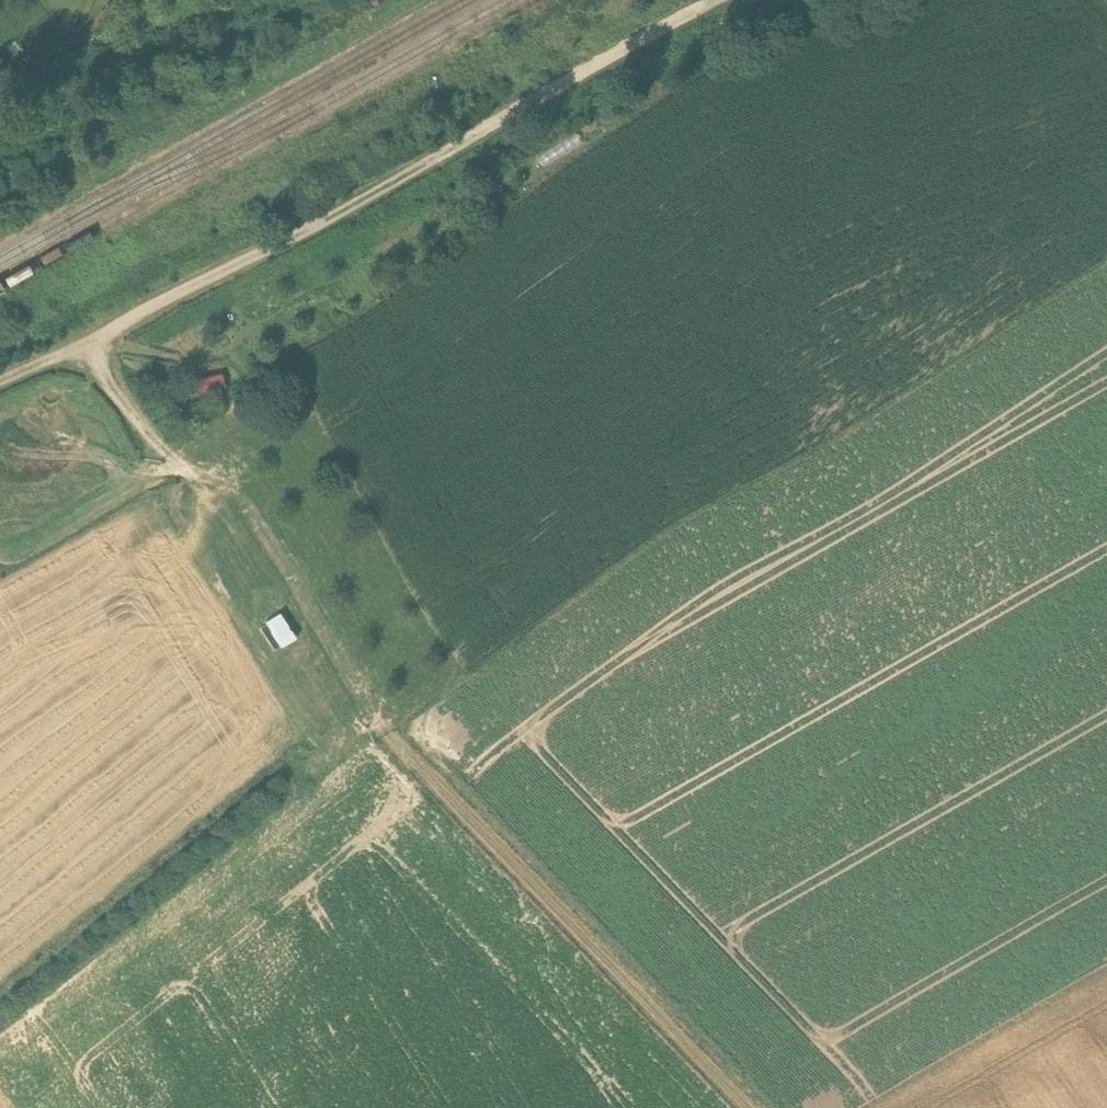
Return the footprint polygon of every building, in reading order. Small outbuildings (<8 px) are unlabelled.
[(115,8),(106,4),(102,12),(109,15),(111,16),(115,8)] [(109,15),(102,12),(100,10),(90,27),(99,32),(109,15)] [(38,46),(26,54),(35,69),(48,62),(38,46)] [(289,637),(271,611),(256,621),(275,647),(289,637)]
